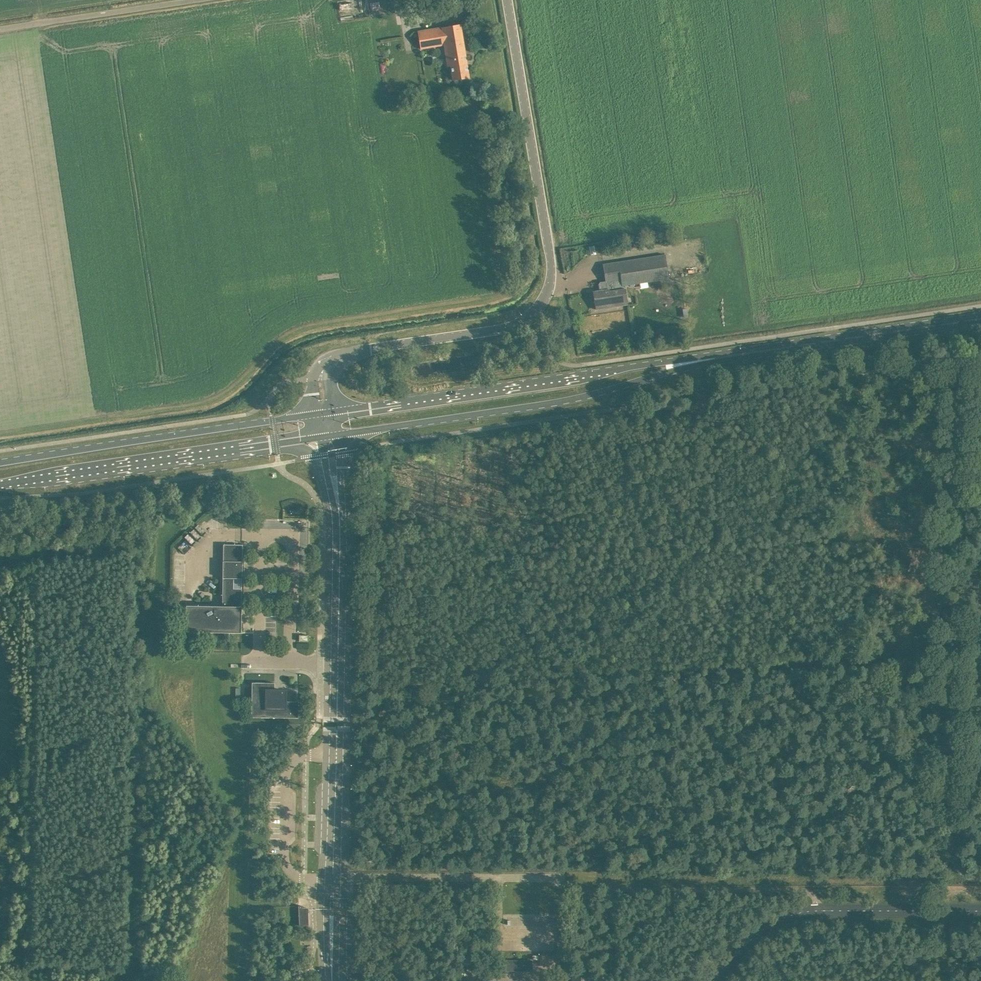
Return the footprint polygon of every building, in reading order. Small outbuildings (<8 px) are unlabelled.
[(352,0),(338,2),(339,11),(353,9),(352,0)] [(460,24),(450,25),(418,30),(420,47),(444,43),(447,65),(451,64),(453,80),(455,80),(455,82),(457,83),(460,82),(462,81),(461,79),(469,77),(460,24)] [(595,309),(626,304),(628,304),(625,285),(669,278),(665,254),(602,264),(605,281),(600,282),(598,284),(599,290),(593,291),(595,309)] [(222,606),(186,605),(186,631),(241,632),(241,628),(239,628),(239,621),(241,621),(241,606),(242,577),(242,561),(242,544),(223,544),(223,561),(223,577),(222,606)] [(274,690),(274,682),(252,682),(251,716),(298,717),(298,707),(298,701),(285,701),(285,690),(274,690)] [(302,905),(298,905),(298,906),(299,925),(308,925),(308,922),(307,922),(307,911),(302,912),(302,907),(302,905)] [(532,960),(496,960),(496,970),(532,970),(532,960)]
